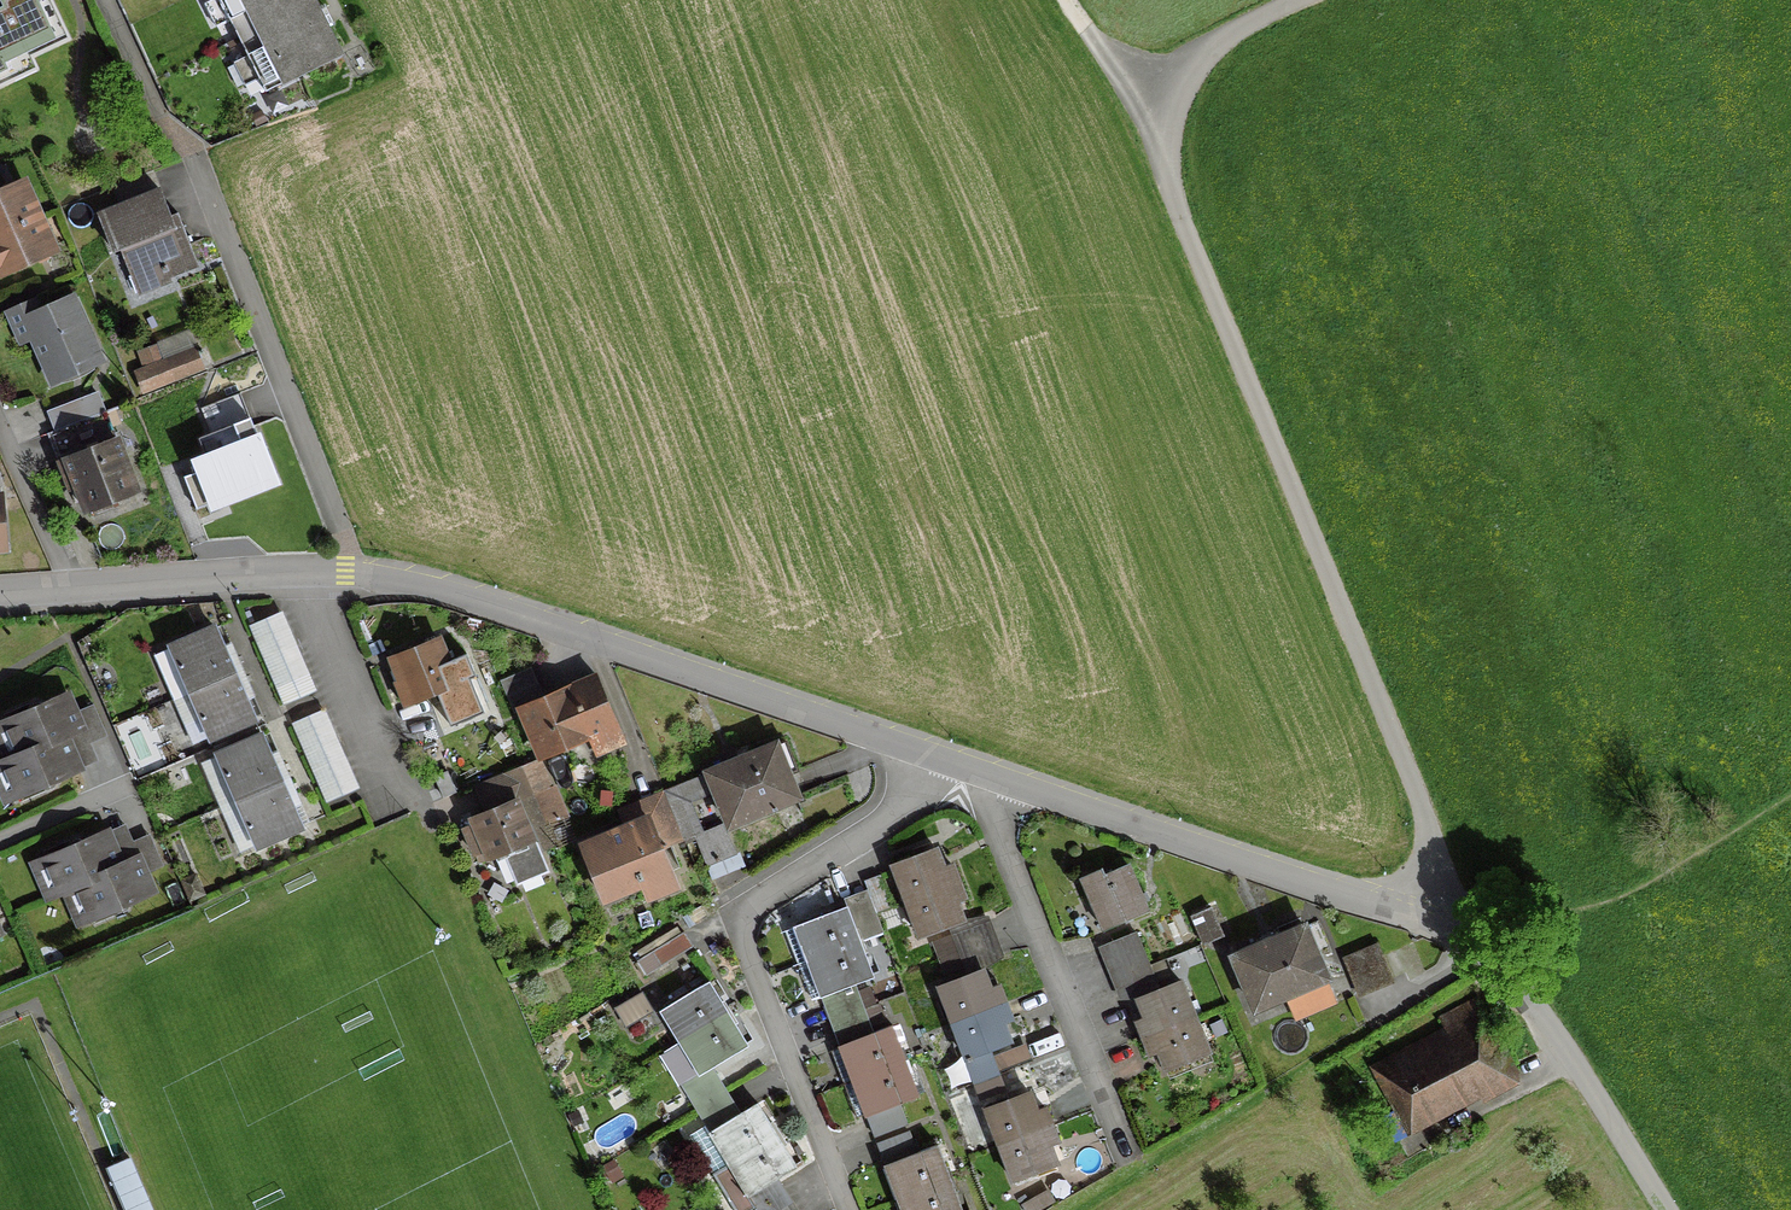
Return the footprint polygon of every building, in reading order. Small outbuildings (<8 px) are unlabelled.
[(10,82),(4,70),(66,40),(47,0),(4,0),(0,2),(0,7),(1,9),(0,10),(0,86),(10,82)] [(263,93),(337,56),(321,23),(310,0),(217,0),(263,93)] [(30,260),(51,250),(22,184),(12,189),(0,194),(0,273),(30,260)] [(159,271),(161,276),(194,263),(175,214),(168,217),(159,193),(98,217),(113,253),(121,250),(133,281),(159,271)] [(96,361),(69,300),(23,321),(50,381),(96,361)] [(136,353),(141,365),(160,358),(155,346),(136,353)] [(134,374),(141,392),(201,367),(198,360),(200,359),(198,355),(200,354),(199,351),(197,352),(196,350),(194,351),(194,350),(134,374)] [(102,413),(95,395),(78,402),(85,419),(102,413)] [(112,409),(102,413),(85,419),(45,435),(66,491),(74,488),(83,512),(87,511),(89,518),(110,510),(107,503),(134,493),(109,428),(118,424),(112,410),(112,409)] [(272,483),(255,439),(193,462),(202,485),(186,491),(194,510),(209,504),(211,507),(272,483)] [(283,618),(254,630),(285,703),(311,692),(283,618)] [(229,668),(212,628),(152,656),(168,694),(184,686),(207,739),(252,720),(235,683),(229,668)] [(437,646),(435,640),(389,658),(399,680),(391,683),(400,706),(408,703),(408,704),(430,695),(444,728),(482,712),(466,673),(451,639),(437,646)] [(621,743),(594,678),(542,700),(528,669),(497,682),(511,714),(518,711),(537,757),(599,732),(602,739),(599,740),(603,751),(621,743)] [(62,737),(78,730),(75,722),(64,696),(41,706),(35,703),(27,707),(24,713),(2,723),(16,756),(0,763),(0,765),(14,797),(37,787),(43,790),(51,786),(54,780),(76,770),(65,744),(62,737)] [(324,715),(298,726),(330,801),(356,790),(324,715)] [(259,736),(214,756),(254,847),(298,828),(282,789),(275,775),(259,736)] [(788,773),(776,744),(709,772),(710,774),(703,776),(702,774),(664,790),(684,839),(695,834),(708,864),(736,852),(724,824),(702,834),(688,799),(716,788),(730,823),(797,795),(788,773)] [(545,787),(535,761),(502,775),(512,801),(469,820),(469,827),(461,830),(471,855),(482,850),(486,859),(530,840),(525,827),(532,824),(543,848),(552,844),(544,827),(563,818),(553,795),(549,785),(545,787)] [(444,772),(432,778),(440,798),(453,793),(444,772)] [(622,830),(580,847),(600,898),(639,882),(645,897),(673,885),(659,851),(682,842),(661,792),(620,809),(627,827),(622,830)] [(56,894),(73,887),(87,919),(110,910),(116,912),(124,909),(127,903),(149,893),(137,866),(134,859),(118,866),(107,841),(103,833),(81,843),(75,840),(67,844),(64,850),(42,860),(56,894)] [(958,899),(961,898),(949,866),(945,868),(941,869),(933,849),(890,866),(917,937),(961,921),(953,901),(958,899)] [(1086,893),(1100,927),(1101,929),(1142,909),(1124,867),(1102,877),(1105,885),(1086,893)] [(892,907),(880,876),(873,878),(864,882),(870,898),(853,905),(866,939),(883,932),(876,913),(892,907)] [(855,936),(844,908),(783,931),(796,966),(860,941),(857,935),(855,936)] [(1220,936),(1209,909),(1188,918),(1200,944),(1220,936)] [(988,930),(985,921),(952,934),(965,968),(998,955),(995,946),(988,930)] [(1231,958),(1253,1009),(1324,978),(1302,927),(1231,958)] [(690,948),(681,933),(635,961),(644,976),(690,948)] [(1136,933),(1104,946),(1108,956),(1113,970),(1120,987),(1124,995),(1169,976),(1163,960),(1149,965),(1136,933)] [(862,948),(860,941),(796,966),(809,1000),(870,977),(860,949),(862,948)] [(1389,980),(1375,946),(1341,960),(1355,994),(1389,980)] [(991,990),(984,970),(940,987),(977,1083),(1000,1074),(990,1049),(1011,1041),(1003,1022),(1009,1020),(999,987),(994,988),(991,990)] [(1141,1020),(1137,1022),(1150,1054),(1153,1053),(1158,1051),(1166,1070),(1209,1053),(1180,982),(1137,1000),(1145,1019),(1141,1020)] [(718,1001),(706,983),(666,1007),(704,1070),(745,1046),(732,1024),(718,1001)] [(871,1003),(866,989),(823,1003),(826,1013),(833,1031),(836,1039),(878,1022),(873,1009),(862,1013),(860,1009),(871,1003)] [(1334,993),(1299,1008),(1305,1022),(1340,1007),(1334,993)] [(635,997),(614,1009),(624,1026),(645,1014),(635,997)] [(1419,1056),(1414,1046),(1374,1067),(1403,1122),(1511,1065),(1474,997),(1437,1019),(1449,1040),(1419,1056)] [(836,1047),(837,1048),(828,1051),(841,1085),(905,1061),(902,1054),(900,1055),(889,1026),(872,1033),(872,1034),(845,1044),(836,1047)] [(907,1067),(905,1061),(841,1085),(854,1119),(862,1116),(864,1116),(872,1138),(904,1125),(896,1104),(916,1097),(905,1068),(907,1067)] [(723,1091),(713,1074),(683,1092),(693,1109),(704,1126),(687,1136),(710,1175),(733,1160),(752,1191),(745,1196),(753,1209),(794,1209),(775,1178),(793,1167),(781,1146),(767,1124),(755,1104),(737,1115),(723,1091)] [(1029,1094),(985,1111),(1013,1182),(1057,1166),(1049,1146),(1054,1144),(1057,1143),(1045,1111),(1041,1112),(1036,1114),(1029,1094)] [(914,1154),(906,1133),(875,1144),(883,1167),(882,1167),(882,1168),(891,1164),(903,1198),(950,1180),(948,1173),(945,1174),(935,1146),(914,1154)] [(108,1166),(128,1209),(150,1209),(127,1157),(108,1166)] [(950,1180),(903,1198),(908,1209),(959,1209),(950,1187),(953,1186),(950,1180)] [(1045,1192),(1020,1207),(1022,1209),(1039,1209),(1051,1203),(1045,1192)]
